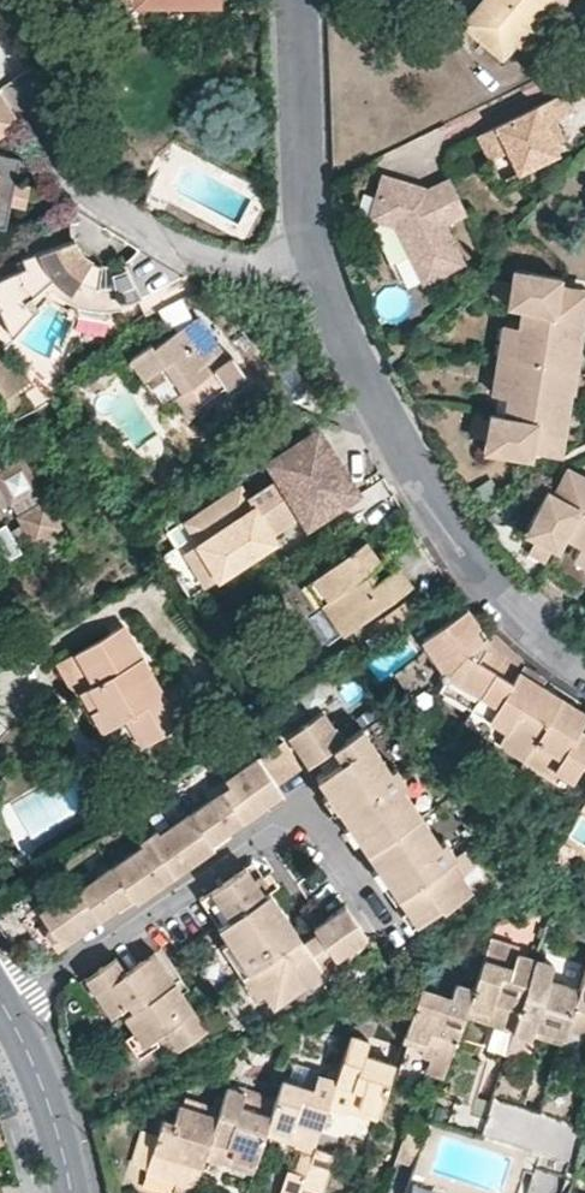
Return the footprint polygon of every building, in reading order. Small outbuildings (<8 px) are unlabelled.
[(501,58),(515,42),(523,50),(566,0),(480,0),(476,6),(461,23),(501,58)] [(0,93),(0,139),(0,138),(1,138),(21,126),(13,109),(2,92),(0,93)] [(563,138),(554,119),(571,111),(562,93),(477,134),(489,159),(507,150),(518,172),(558,152),(553,143),(563,138)] [(7,216),(10,202),(24,205),(28,185),(14,183),(17,170),(4,167),(7,156),(0,155),(0,214),(7,216)] [(445,223),(467,213),(450,177),(429,187),(419,192),(413,190),(416,183),(384,172),(369,216),(396,225),(422,282),(463,263),(445,223)] [(419,192),(429,187),(416,183),(413,190),(419,192)] [(100,264),(99,264),(88,261),(81,256),(73,248),(70,240),(16,258),(20,268),(0,277),(0,324),(6,338),(33,309),(23,300),(39,285),(40,287),(42,289),(43,290),(45,292),(46,293),(48,295),(50,296),(51,297),(53,298),(55,299),(57,301),(58,302),(60,303),(62,304),(65,305),(67,307),(68,307),(69,307),(65,315),(80,320),(101,322),(101,314),(116,313),(115,308),(130,304),(137,320),(188,293),(179,276),(143,254),(142,255),(141,256),(140,257),(138,260),(136,262),(134,264),(132,266),(130,267),(128,268),(126,270),(124,271),(122,272),(119,273),(110,275),(108,264),(100,264)] [(143,254),(133,247),(132,249),(123,258),(115,262),(119,273),(122,272),(124,271),(126,270),(128,268),(130,267),(132,266),(134,264),(136,262),(138,260),(140,257),(141,256),(142,255),(143,254)] [(512,280),(509,300),(508,306),(521,307),(518,328),(513,361),(576,371),(584,309),(584,289),(559,284),(560,277),(513,269),(512,280)] [(509,300),(512,280),(495,278),(492,297),(509,300)] [(42,289),(40,287),(39,285),(23,300),(33,309),(41,299),(52,307),(65,315),(69,307),(68,307),(67,307),(65,305),(62,304),(60,303),(58,302),(57,301),(55,299),(53,298),(51,297),(50,296),(48,295),(46,293),(45,292),(43,290),(42,289)] [(227,357),(197,316),(155,345),(151,340),(130,356),(144,374),(162,361),(181,389),(171,396),(187,420),(200,403),(227,386),(228,387),(248,373),(240,362),(234,353),(227,357)] [(513,361),(518,328),(502,325),(497,358),(513,361)] [(507,395),(513,361),(497,358),(491,393),(507,395)] [(181,389),(162,361),(144,374),(140,377),(160,405),(171,396),(181,389)] [(576,371),(513,361),(507,395),(504,415),(490,413),(489,419),(486,438),(484,449),(533,457),(534,450),(563,455),(568,418),(576,371)] [(486,438),(489,419),(473,416),(470,435),(486,438)] [(345,465),(323,433),(318,436),(297,450),(293,445),(267,463),(312,526),(363,490),(345,465)] [(12,505),(24,524),(10,532),(17,544),(30,537),(34,546),(42,540),(49,553),(63,546),(55,533),(64,529),(58,521),(72,514),(65,501),(52,508),(36,481),(50,475),(42,461),(29,468),(25,460),(17,464),(10,452),(0,458),(0,466),(3,473),(0,474),(0,512),(12,505)] [(535,537),(551,547),(558,551),(565,536),(582,545),(584,546),(584,476),(568,467),(554,493),(547,489),(525,532),(535,537)] [(276,536),(304,516),(279,481),(251,501),(242,488),(198,520),(213,541),(201,549),(220,576),(265,543),(276,536)] [(213,541),(198,520),(186,528),(201,549),(213,541)] [(0,528),(0,563),(1,563),(14,555),(21,551),(17,544),(10,532),(6,524),(0,528)] [(270,551),(281,543),(276,536),(265,543),(270,551)] [(551,547),(535,537),(528,551),(545,560),(551,547)] [(368,541),(316,578),(331,599),(323,604),(345,635),(412,586),(405,575),(398,567),(387,575),(379,581),(372,571),(380,565),(384,562),(368,541)] [(582,545),(574,559),(584,565),(584,546),(582,545)] [(220,576),(201,549),(189,558),(208,584),(220,576)] [(387,575),(380,565),(372,571),(379,581),(387,575)] [(331,599),(316,578),(308,583),(323,604),(331,599)] [(377,625),(384,635),(391,630),(414,615),(406,604),(377,625)] [(475,617),(471,611),(425,641),(441,664),(438,665),(434,672),(437,680),(439,682),(432,691),(465,712),(480,688),(504,647),(492,636),(485,636),(478,642),(477,645),(472,638),(468,633),(472,629),(476,624),(477,620),(475,617)] [(91,684),(76,694),(114,760),(180,723),(123,624),(73,654),(91,684)] [(514,656),(504,647),(480,688),(465,712),(496,732),(494,736),(493,738),(493,739),(493,742),(494,745),(498,750),(519,762),(556,702),(533,687),(513,674),(514,672),(515,671),(517,668),(517,665),(517,663),(514,656)] [(67,679),(76,694),(91,684),(73,654),(58,663),(67,679)] [(567,709),(556,702),(519,762),(545,779),(547,776),(548,774),(550,775),(567,785),(573,775),(584,782),(584,741),(581,739),(573,734),(567,709)] [(582,719),(567,709),(573,734),(582,719)] [(496,732),(465,712),(457,725),(498,750),(494,745),(493,742),(493,739),(493,738),(494,736),(496,732)] [(323,713),(288,737),(308,767),(316,761),(326,775),(318,780),(335,805),(391,888),(416,926),(441,909),(444,913),(472,894),(449,861),(456,857),(443,839),(437,843),(400,787),(406,783),(395,767),(389,771),(362,731),(343,743),(323,713)] [(190,813),(160,833),(157,829),(141,841),(143,845),(72,891),(67,885),(52,895),(54,900),(39,910),(64,945),(82,932),(133,897),(137,902),(174,877),(215,848),(212,843),(240,823),(282,795),(277,787),(296,775),(305,768),(285,739),(257,758),(226,779),(231,785),(190,813)] [(190,813),(181,799),(151,820),(157,829),(160,833),(190,813)] [(248,869),(202,900),(231,941),(223,947),(259,999),(265,994),(274,1008),(312,982),(315,986),(329,977),(327,974),(366,949),(362,943),(368,939),(346,905),(313,928),(317,934),(304,943),(286,915),(272,893),(267,896),(248,869)] [(519,947),(491,938),(484,960),(512,969),(517,954),(519,947)] [(102,967),(85,978),(111,1018),(121,1011),(141,1041),(162,1026),(175,1044),(204,1024),(157,952),(126,972),(115,958),(102,967)] [(483,959),(473,988),(464,1015),(495,1025),(493,1029),(501,1031),(512,1035),(536,960),(517,954),(512,969),(484,960),(483,959)] [(534,1029),(564,1040),(567,1030),(580,990),(551,981),(555,966),(536,960),(512,1035),(531,1041),(532,1036),(534,1029)] [(580,990),(567,1030),(584,1035),(584,974),(580,990)] [(452,996),(421,986),(405,1037),(436,1047),(431,1060),(426,1075),(443,1081),(464,1015),(473,988),(456,983),(452,996)] [(540,1039),(562,1047),(562,1046),(564,1040),(534,1029),(532,1036),(540,1039)] [(567,1030),(564,1040),(562,1046),(581,1052),(584,1039),(584,1035),(567,1030)] [(351,1035),(336,1081),(327,1109),(346,1115),(347,1113),(349,1105),(380,1115),(396,1064),(366,1055),(370,1042),(351,1035)] [(531,1041),(512,1035),(506,1054),(524,1060),(531,1041)] [(436,1047),(405,1037),(402,1044),(419,1049),(425,1051),(422,1058),(431,1060),(436,1047)] [(503,1064),(493,1096),(523,1106),(535,1074),(503,1064)] [(318,1075),(294,1067),(289,1082),(314,1090),(318,1075)] [(336,1081),(318,1075),(314,1090),(289,1082),(283,1080),(276,1104),(271,1117),(268,1129),(296,1138),(294,1145),(293,1147),(313,1154),(314,1148),(327,1109),(336,1081)] [(541,1112),(574,1123),(584,1089),(552,1079),(541,1112)] [(227,1087),(217,1119),(203,1161),(221,1168),(222,1165),(224,1158),(255,1168),(265,1135),(268,1129),(271,1117),(241,1107),(246,1093),(227,1087)] [(276,1104),(246,1093),(241,1107),(271,1117),(276,1104)] [(481,1134),(540,1154),(535,1168),(573,1180),(575,1172),(584,1142),(584,1127),(574,1123),(541,1112),(523,1106),(493,1096),(486,1118),(481,1134)] [(358,1116),(377,1122),(380,1115),(349,1105),(347,1113),(358,1116)] [(176,1186),(193,1191),(197,1181),(203,1161),(217,1119),(179,1106),(174,1123),(163,1119),(147,1172),(177,1181),(176,1186)] [(449,1124),(481,1134),(486,1118),(454,1108),(449,1124)] [(431,1118),(428,1128),(415,1167),(407,1192),(482,1192),(429,1176),(441,1137),(514,1158),(505,1192),(527,1192),(535,1168),(540,1154),(481,1134),(449,1124),(431,1118)] [(415,1167),(428,1128),(409,1121),(396,1161),(415,1167)] [(296,1138),(268,1129),(265,1135),(286,1142),(294,1145),(296,1138)] [(155,1137),(141,1133),(127,1172),(141,1176),(155,1137)] [(575,1172),(584,1175),(584,1142),(575,1172)] [(313,1154),(306,1176),(301,1188),(317,1192),(320,1192),(333,1155),(314,1148),(313,1154)] [(228,1167),(253,1175),(255,1168),(224,1158),(222,1165),(228,1167)] [(306,1176),(288,1170),(280,1192),(300,1192),(301,1188),(306,1176)]
